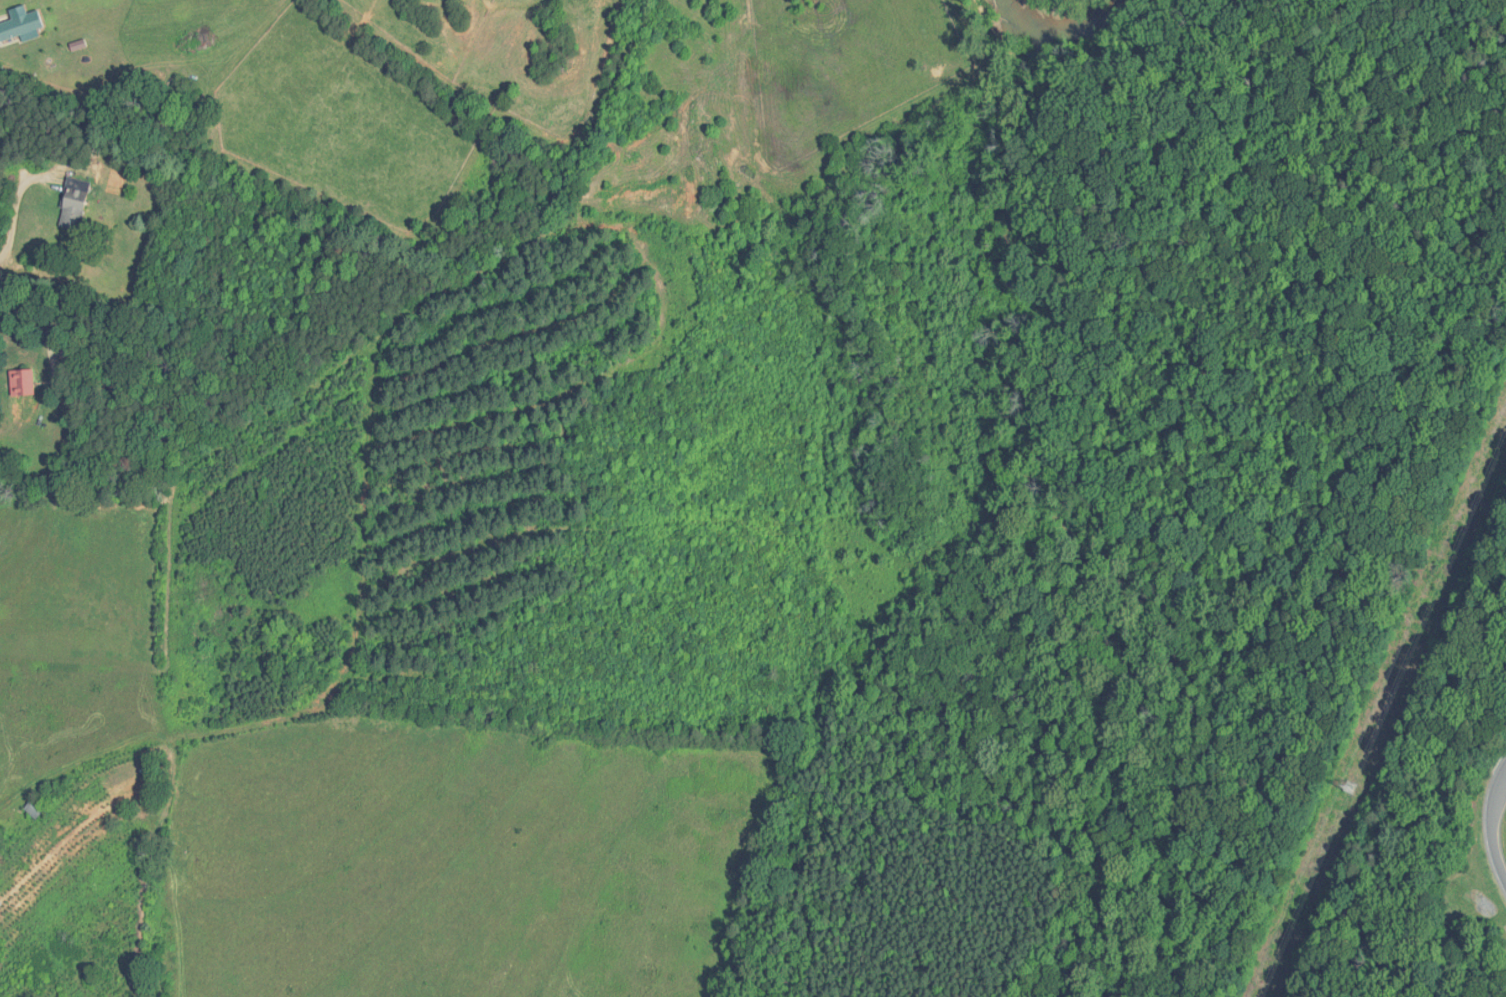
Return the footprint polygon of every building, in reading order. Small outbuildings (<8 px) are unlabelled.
[(42,27),(36,10),(0,22),(0,41),(42,27)] [(77,230),(82,185),(61,183),(56,228),(77,230)] [(31,396),(31,371),(9,371),(9,396),(31,396)] [(20,810),(32,820),(42,808),(29,798),(20,810)]
